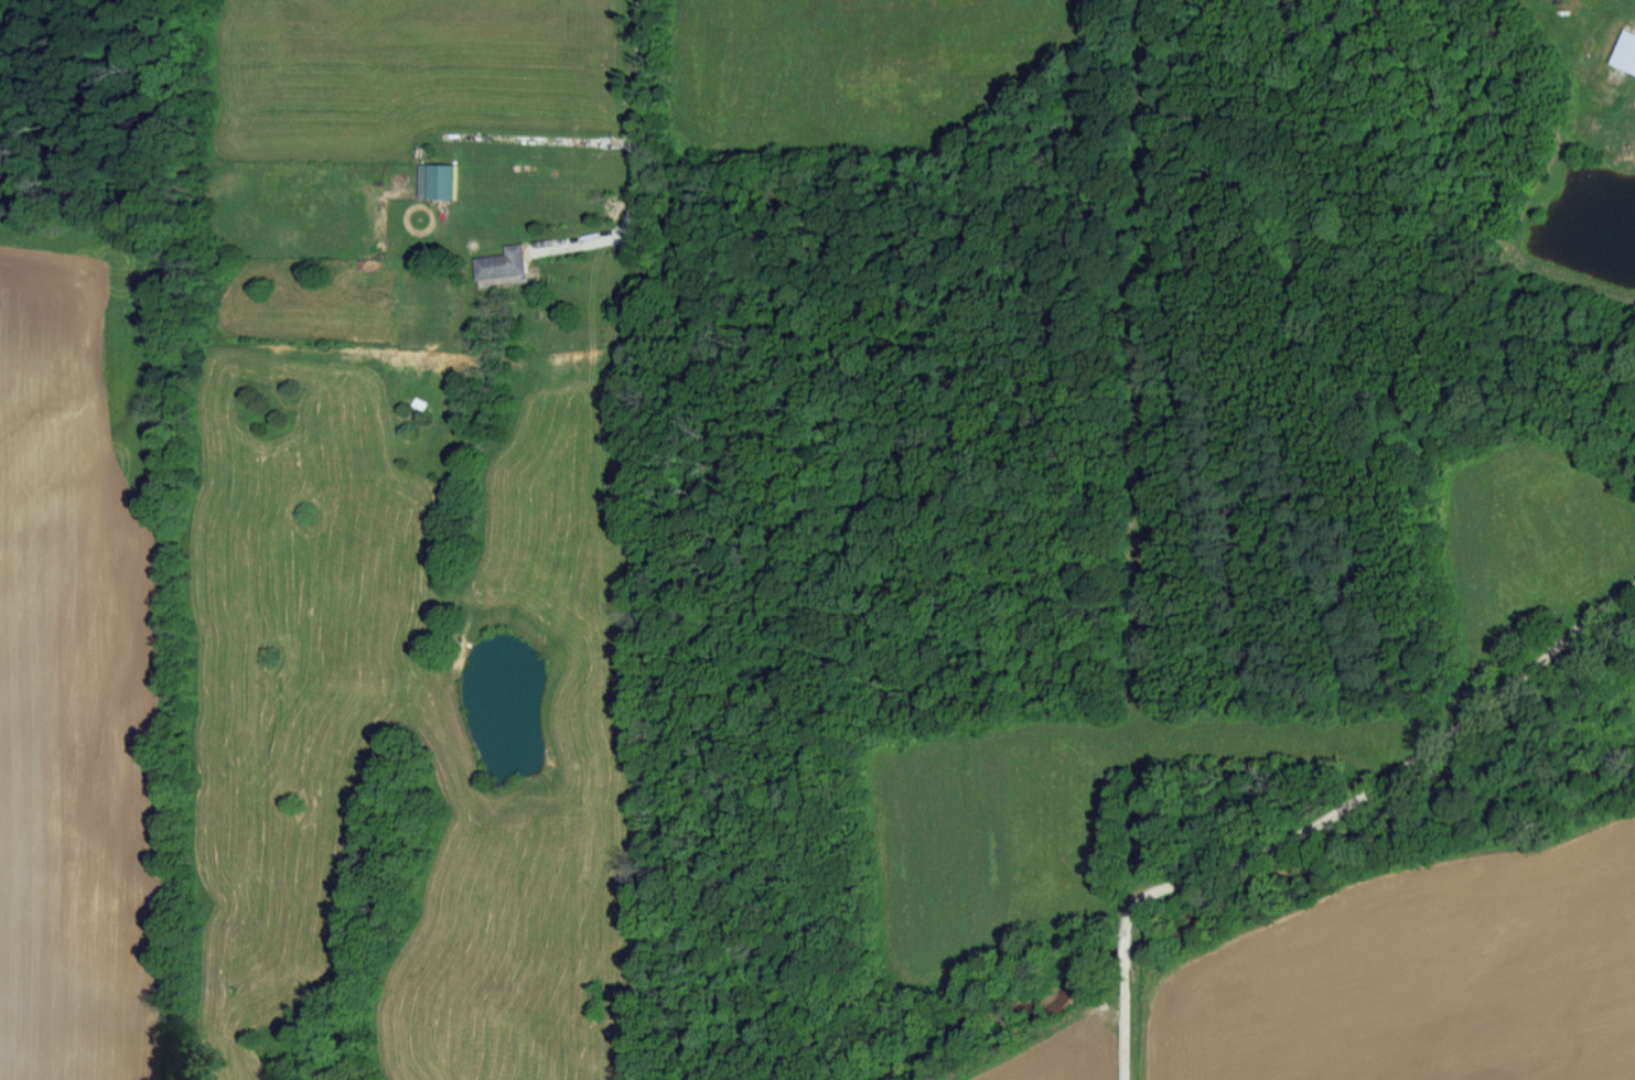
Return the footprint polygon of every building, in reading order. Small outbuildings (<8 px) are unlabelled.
[(1622,28),(1611,65),(1634,72),(1634,32),(1622,28)] [(454,198),(455,163),(420,163),(419,198),(454,198)] [(475,257),(478,280),(527,273),(522,242),(504,245),(505,253),(475,257)]
